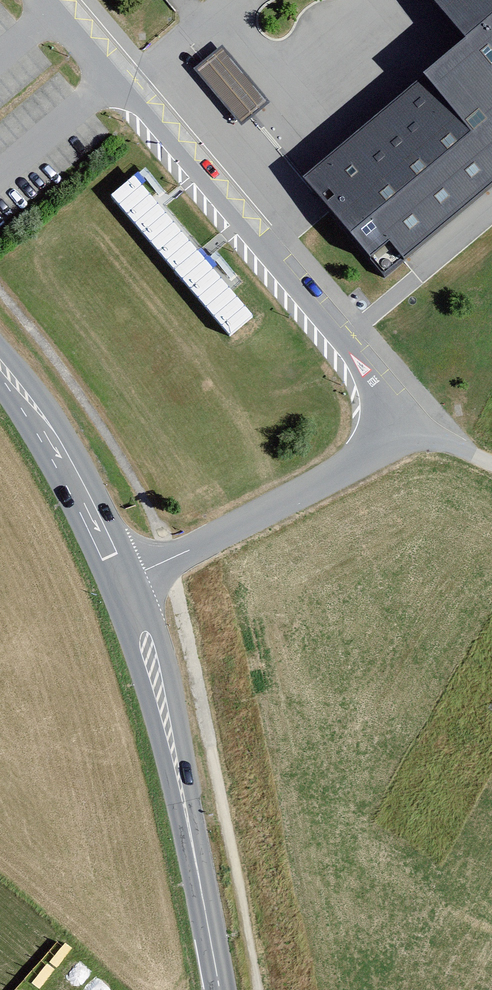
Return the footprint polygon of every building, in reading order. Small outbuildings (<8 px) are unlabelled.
[(451,44),(457,48),(491,77),(491,0),(416,0),(451,44)] [(236,124),(267,102),(226,45),(195,68),(236,124)] [(457,48),(304,178),(332,214),(383,276),(491,184),(491,77),(457,48)] [(106,193),(222,337),(249,316),(133,172),(106,193)]
